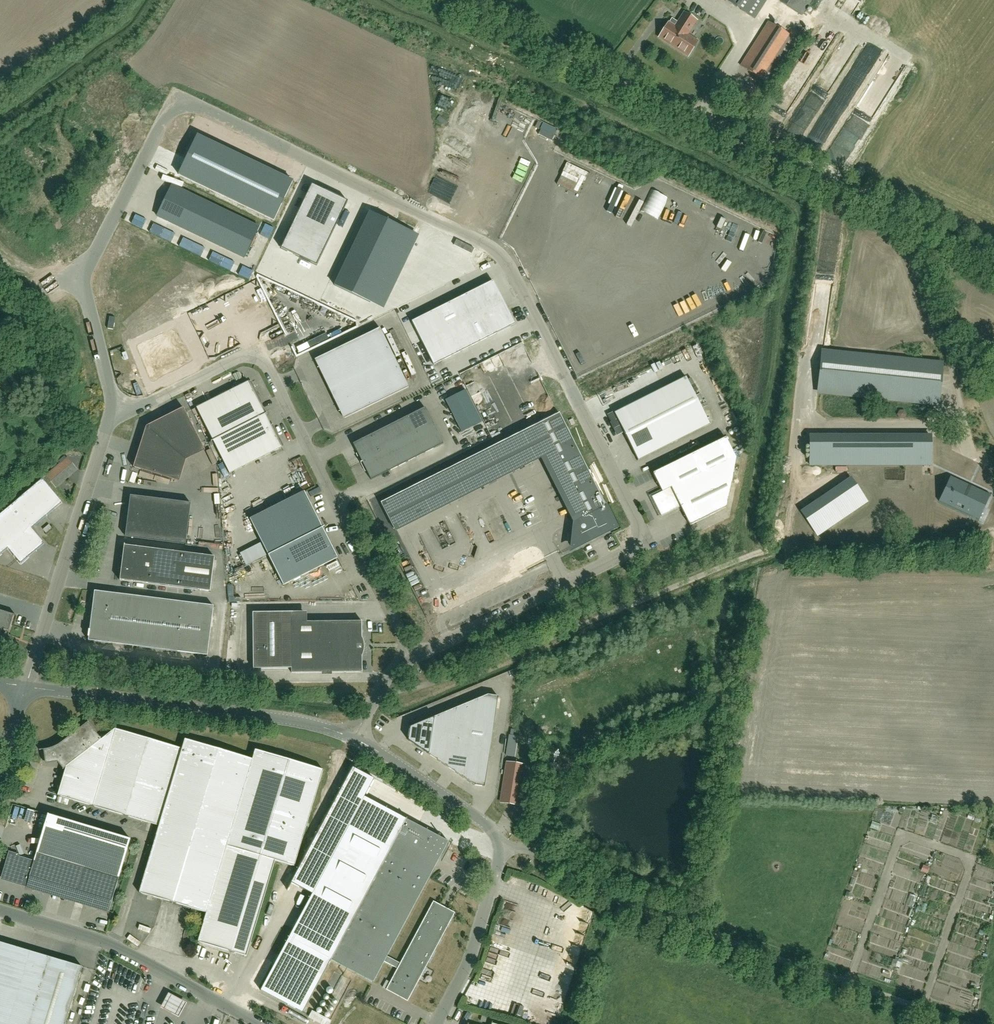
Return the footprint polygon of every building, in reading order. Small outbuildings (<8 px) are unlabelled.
[(754,18),(766,0),(726,0),(754,18)] [(802,12),(808,0),(779,0),(802,12)] [(668,23),(659,37),(688,56),(697,42),(687,35),(696,21),(684,13),(675,27),(668,23)] [(798,42),(794,39),(768,22),(740,65),(766,82),(771,85),(798,42)] [(747,107),(756,93),(746,86),(737,101),(747,107)] [(796,127),(818,95),(809,89),(786,121),(796,127)] [(197,135),(178,175),(274,221),(293,181),(197,135)] [(312,184),(281,249),(317,266),(348,202),(312,184)] [(172,185),(157,216),(244,258),(259,227),(172,185)] [(369,212),(334,285),(370,303),(396,249),(409,255),(418,236),(369,212)] [(493,281),(412,322),(434,365),(515,325),(493,281)] [(295,298),(281,305),(303,348),(339,330),(332,316),(295,298)] [(176,326),(137,346),(147,365),(148,365),(154,376),(165,371),(166,372),(192,358),(176,326)] [(345,419),(347,417),(409,388),(408,387),(380,329),(380,328),(316,359),(345,419)] [(942,364),(822,352),(818,392),(938,404),(942,364)] [(638,461),(638,460),(637,458),(707,422),(709,425),(709,424),(685,378),(624,409),(623,407),(608,415),(618,435),(623,432),(638,461)] [(213,441),(265,415),(248,381),(196,408),(213,441)] [(465,390),(445,400),(462,432),(482,422),(465,390)] [(146,427),(179,454),(201,443),(183,408),(146,427)] [(443,444),(425,408),(353,444),(357,453),(356,454),(365,472),(366,471),(371,480),(443,444)] [(559,414),(532,427),(579,519),(575,521),(572,549),(616,527),(559,414)] [(265,415),(213,441),(229,474),(282,447),(265,415)] [(171,479),(179,454),(146,427),(133,468),(171,479)] [(910,465),(931,465),(931,437),(910,437),(910,465)] [(726,508),(736,459),(726,438),(653,474),(662,492),(652,497),(661,516),(681,507),(690,526),(726,508)] [(986,448),(989,469),(993,468),(993,447),(986,448)] [(56,486),(70,475),(70,474),(67,471),(73,466),(67,459),(47,476),(56,486)] [(273,477),(280,473),(276,466),(269,469),(273,477)] [(289,473),(294,482),(304,477),(299,468),(289,473)] [(951,477),(940,502),(972,517),(977,519),(989,494),(984,492),(951,477)] [(0,515),(0,555),(8,549),(21,564),(44,544),(32,529),(62,503),(42,479),(0,515)] [(268,556),(323,528),(304,492),(250,519),(268,556)] [(394,529),(413,519),(400,493),(381,503),(394,529)] [(130,496),(125,537),(186,544),(191,503),(130,496)] [(398,534),(432,518),(429,512),(395,528),(398,534)] [(323,528),(268,556),(283,586),(338,558),(323,528)] [(124,546),(120,580),(210,592),(214,557),(124,546)] [(420,587),(411,591),(421,613),(430,609),(420,587)] [(207,656),(214,606),(94,591),(90,606),(93,607),(88,641),(207,656)] [(0,610),(0,631),(3,629),(9,631),(14,615),(0,610)] [(361,622),(347,622),(305,622),(304,612),(291,612),(292,673),(361,672),(361,673),(362,673),(362,656),(363,653),(364,650),(364,647),(364,644),(363,641),(362,638),(362,621),(361,621),(361,622)] [(410,727),(408,740),(474,785),(484,787),(498,696),(488,695),(410,727)] [(102,739),(88,722),(62,742),(55,746),(47,749),(65,771),(58,796),(159,826),(156,835),(139,893),(206,913),(198,942),(246,957),(275,860),(294,866),(323,769),(256,749),(253,758),(185,738),(182,748),(115,728),(102,739)] [(507,762),(501,803),(518,805),(524,765),(507,762)] [(331,960),(347,969),(373,983),(384,962),(398,969),(386,990),(407,1001),(455,913),(433,902),(400,963),(387,956),(449,842),(364,797),(260,991),(303,1013),(331,960)] [(27,822),(33,810),(26,806),(20,818),(27,822)] [(52,857),(37,853),(34,861),(10,854),(3,878),(44,890),(46,883),(94,897),(92,905),(104,908),(103,910),(109,912),(131,839),(48,815),(42,835),(58,840),(52,857)] [(495,912),(507,917),(514,902),(502,896),(495,912)] [(82,967),(0,943),(0,1023),(65,1023),(82,967)] [(75,952),(75,958),(91,961),(92,954),(75,952)] [(186,1005),(168,994),(159,1010),(178,1020),(186,1005)] [(491,997),(489,1005),(499,1008),(502,1000),(491,997)] [(308,1006),(304,1014),(324,1023),(328,1016),(308,1006)]
